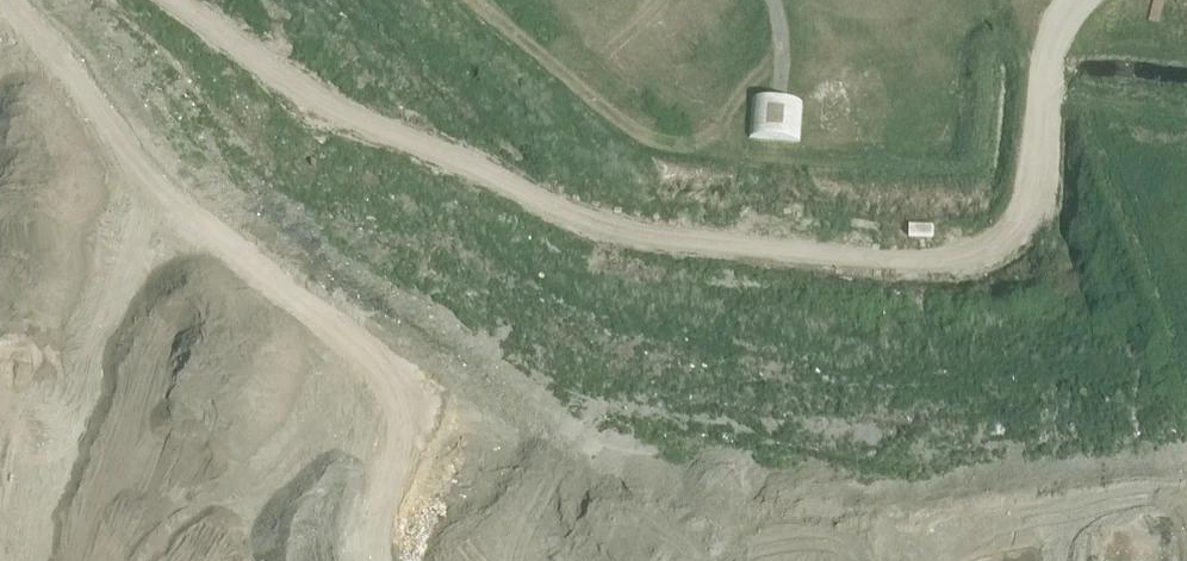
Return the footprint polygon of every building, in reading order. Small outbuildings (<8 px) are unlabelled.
[(752,99),(750,138),(801,141),(803,102),(752,99)]
